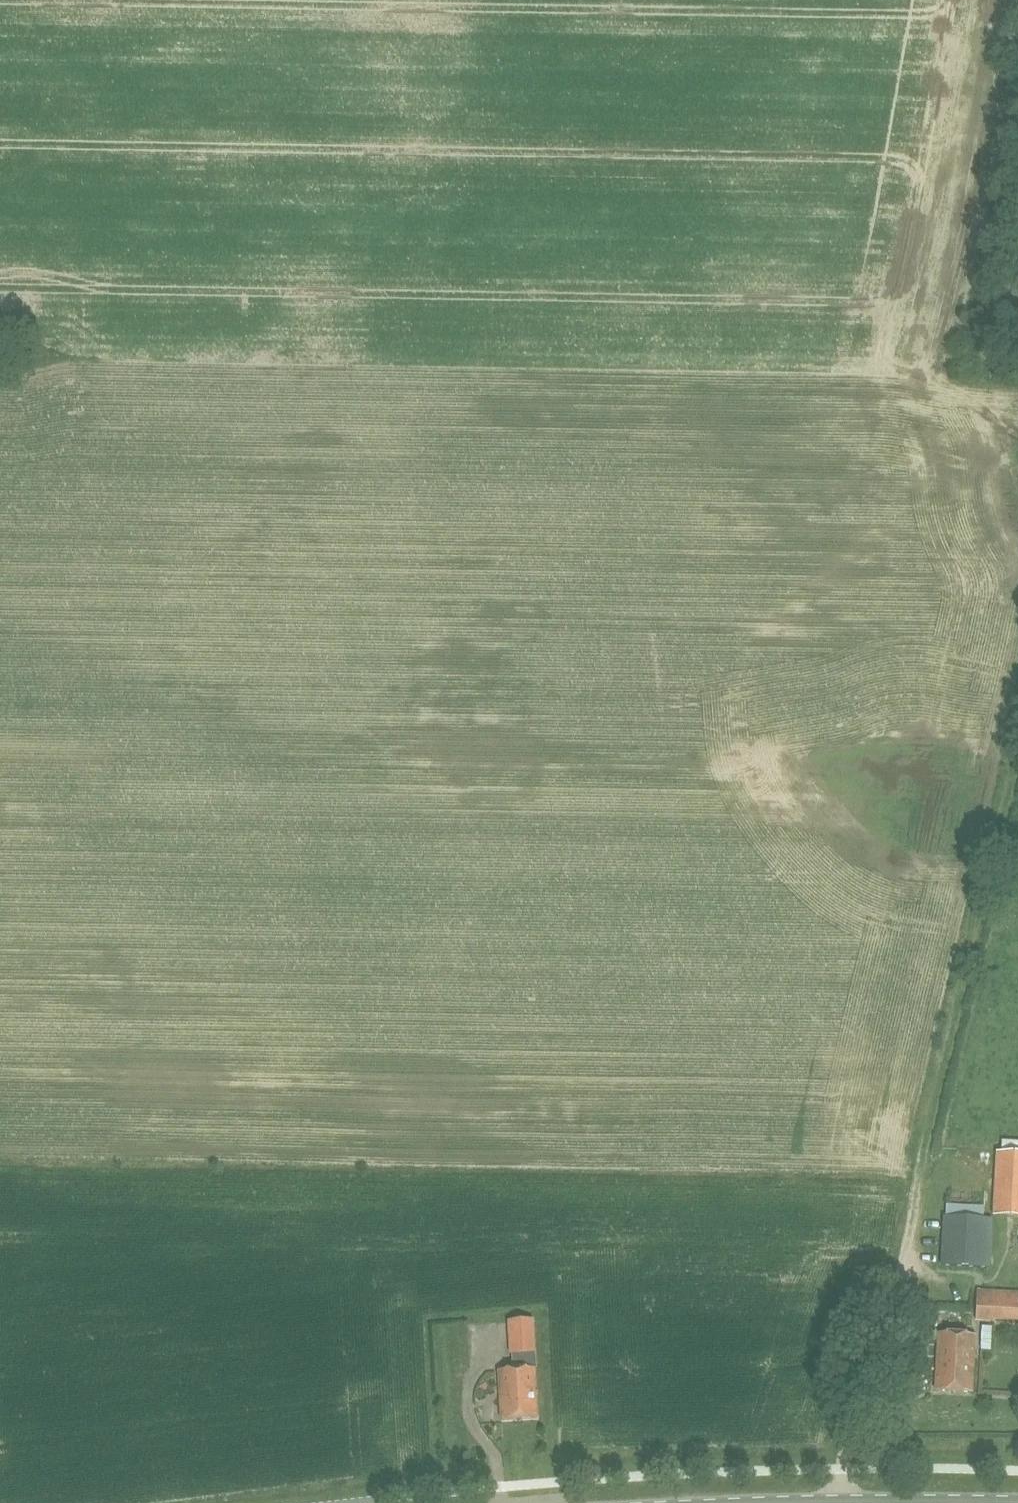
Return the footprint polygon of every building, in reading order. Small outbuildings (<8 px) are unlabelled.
[(997,1151),(994,1215),(1017,1216),(1017,1152),(997,1151)] [(949,1214),(945,1262),(987,1265),(992,1218),(949,1214)] [(976,1319),(994,1320),(994,1317),(1017,1319),(1017,1293),(977,1290),(976,1319)] [(534,1321),(509,1322),(511,1355),(536,1353),(534,1321)] [(939,1332),(936,1390),(972,1392),(975,1334),(939,1332)] [(538,1418),(535,1369),(499,1371),(502,1420),(538,1418)]
